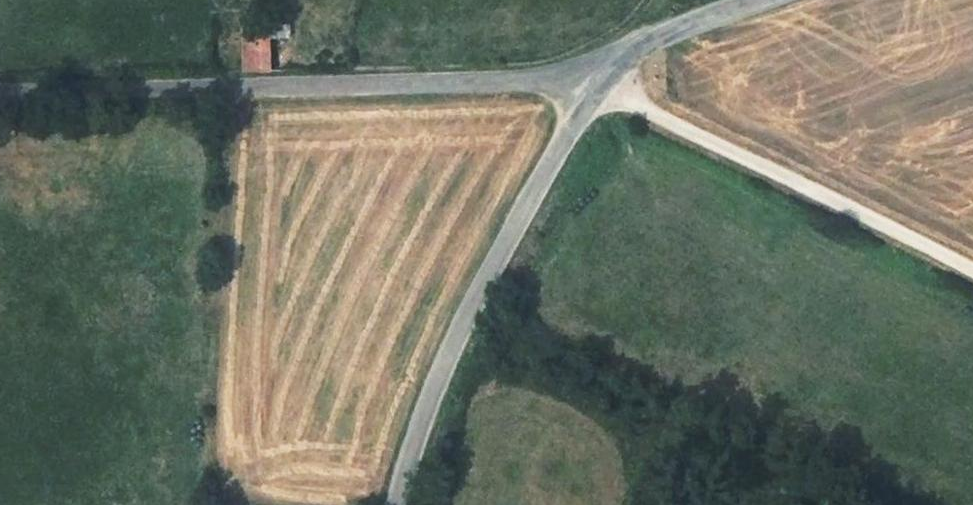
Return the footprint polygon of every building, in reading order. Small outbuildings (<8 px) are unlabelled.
[(296,10),(277,11),(277,25),(297,23),(296,10)] [(278,57),(277,25),(277,11),(252,12),(253,57),(262,57),(278,57)]
